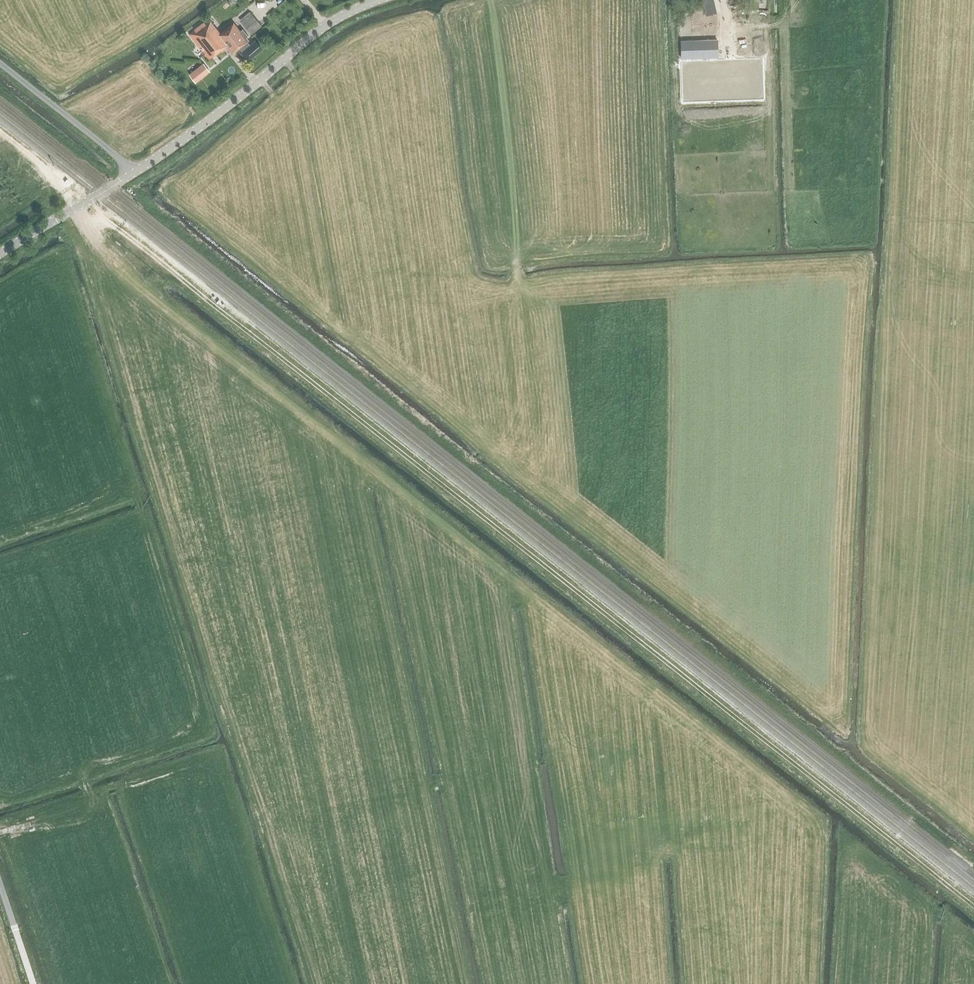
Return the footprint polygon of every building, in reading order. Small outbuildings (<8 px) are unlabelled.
[(252,35),(262,26),(249,11),(239,20),(252,35)] [(208,19),(189,34),(209,59),(225,46),(232,54),(239,48),(240,49),(238,50),(248,62),(252,59),(252,56),(262,47),(255,39),(249,44),(247,41),(249,40),(246,37),(248,35),(242,29),(240,30),(233,21),(219,33),(208,19)] [(688,40),(689,58),(717,57),(716,39),(688,40)] [(203,63),(189,74),(196,83),(210,72),(203,63)]
